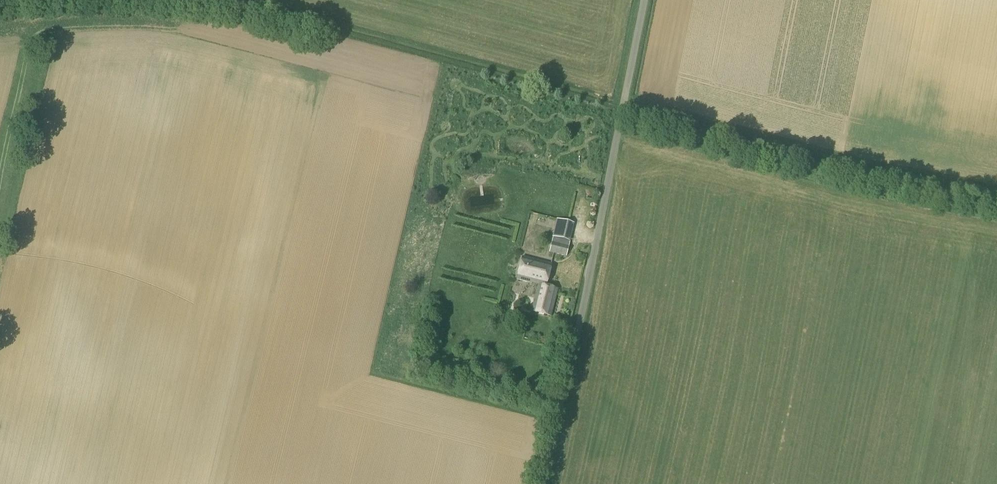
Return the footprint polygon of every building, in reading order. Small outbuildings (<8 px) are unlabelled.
[(569,241),(573,224),(556,220),(552,237),(569,241)] [(566,256),(569,243),(552,238),(548,252),(566,256)] [(548,318),(555,291),(543,288),(549,266),(528,260),(528,257),(521,255),(514,281),(536,287),(529,313),(548,318)]
